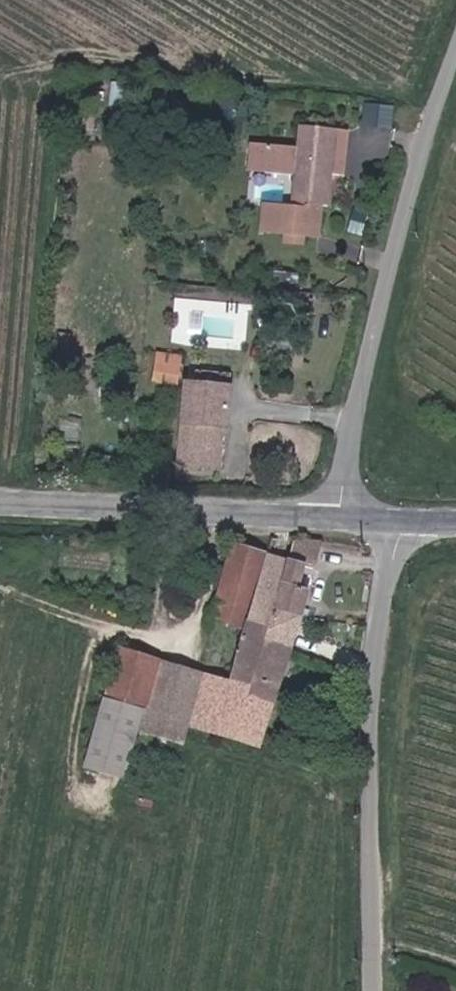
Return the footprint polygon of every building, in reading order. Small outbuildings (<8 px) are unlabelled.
[(305,147),(256,144),(254,171),(302,175),(300,200),(339,203),(341,173),(351,174),(354,131),(306,127),(305,147)] [(154,373),(182,375),(184,352),(155,350),(154,373)] [(232,426),(187,420),(181,467),(225,473),(232,426)] [(298,559),(277,552),(256,628),(241,680),(172,659),(154,733),(196,747),(202,727),(272,751),(322,589),(315,588),(329,542),(302,540),(298,559)] [(256,628),(277,552),(242,543),(221,618),(256,628)] [(154,733),(172,659),(128,648),(95,769),(131,781),(147,731),(154,733)]
